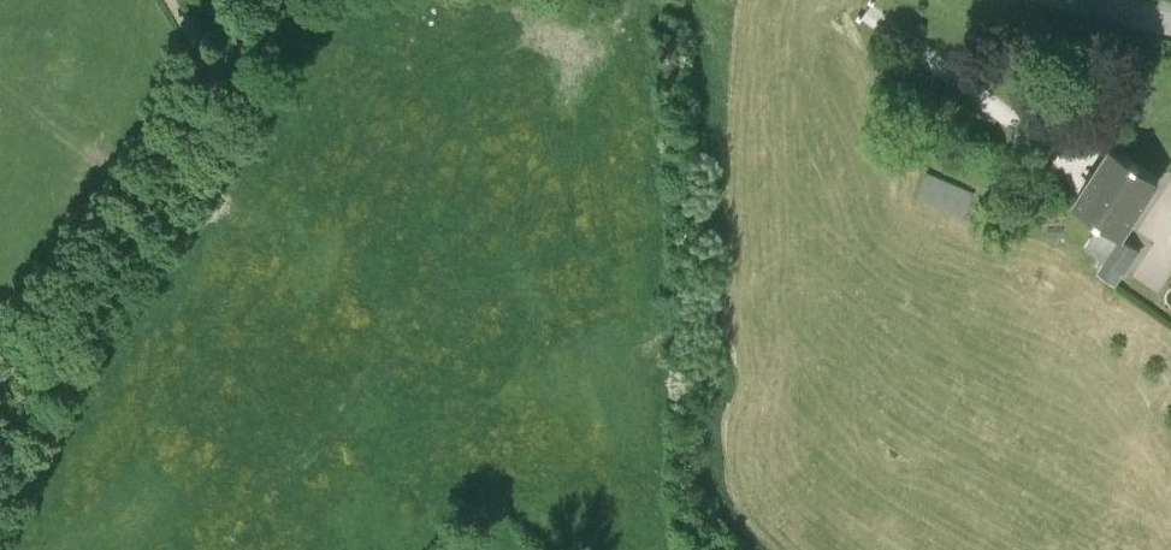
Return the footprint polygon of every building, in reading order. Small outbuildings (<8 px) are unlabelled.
[(1107,141),(1071,197),(1099,214),(1120,228),(1155,173),(1107,141)] [(927,194),(966,215),(982,187),(943,166),(927,194)] [(1120,228),(1099,214),(1082,238),(1113,259),(1129,235),(1120,228)]
